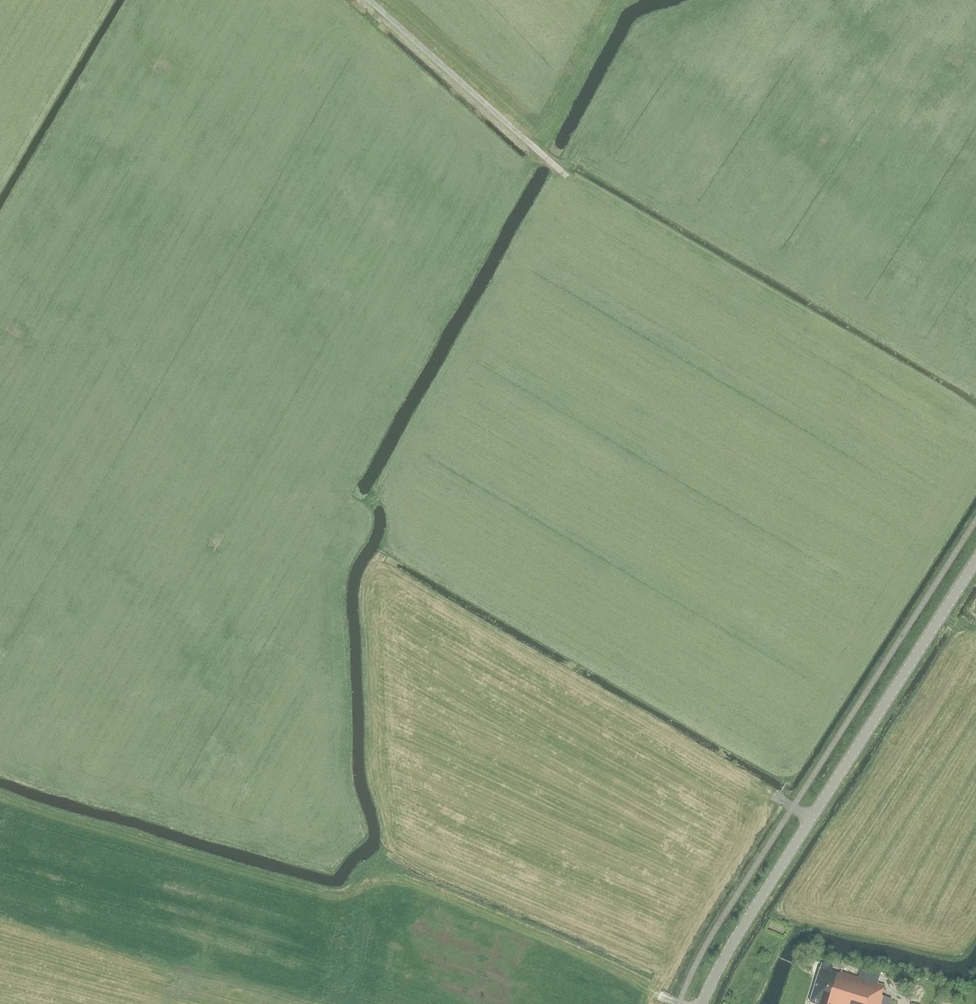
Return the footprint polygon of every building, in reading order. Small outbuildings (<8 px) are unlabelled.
[(852,976),(832,970),(833,967),(821,963),(820,970),(819,970),(810,1003),(812,1003),(849,1003),(850,999),(845,998),(852,976)] [(879,982),(882,973),(862,968),(859,977),(879,982)] [(849,1003),(882,1003),(884,996),(882,996),(885,985),(852,976),(845,998),(850,999),(849,1003)]
